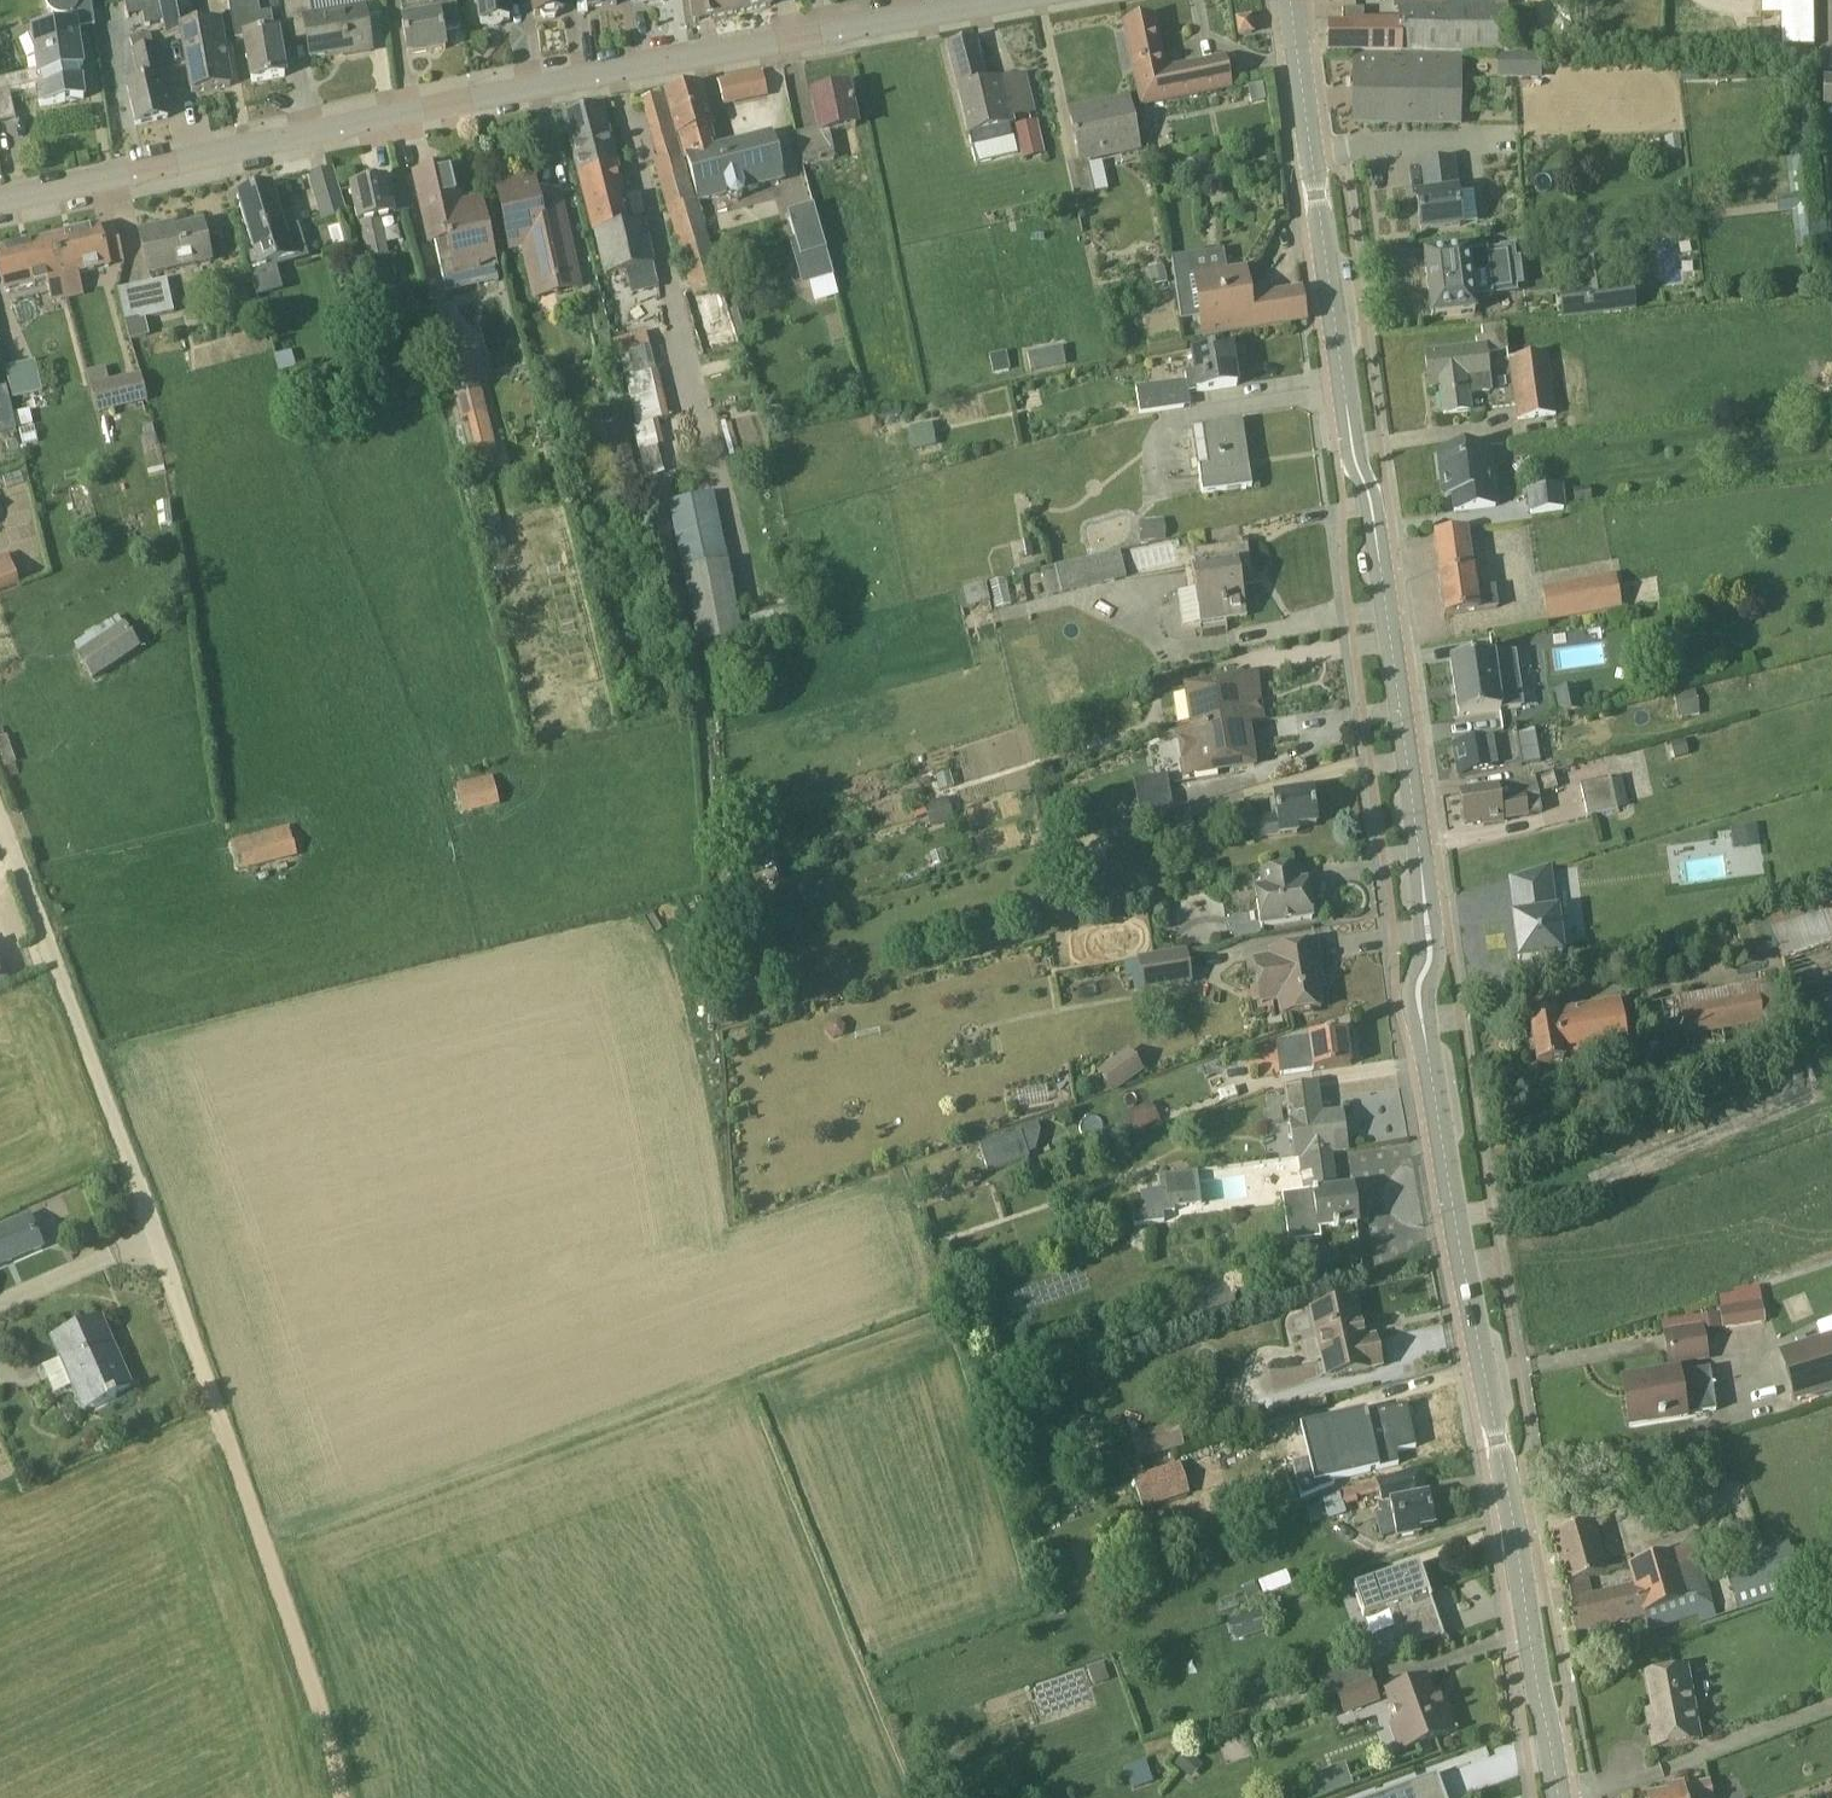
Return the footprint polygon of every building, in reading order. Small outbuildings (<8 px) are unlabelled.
[(91,0),(48,0),(48,2),(48,5),(48,6),(48,10),(50,12),(51,14),(52,16),(55,18),(57,19),(60,20),(63,21),(68,21),(73,19),(75,17),(77,25),(94,22),(91,0)] [(163,23),(159,0),(124,0),(128,17),(143,15),(145,27),(163,23)] [(163,23),(166,38),(183,36),(194,94),(232,86),(219,23),(193,28),(187,0),(159,0),(163,23)] [(232,17),(243,16),(245,37),(244,38),(253,83),(285,77),(277,32),(261,35),(256,0),(229,0),(232,17)] [(290,36),(306,33),(311,58),(346,52),(346,56),(371,52),(364,10),(313,18),(310,0),(284,0),(290,36)] [(456,0),(430,4),(432,17),(403,22),(408,56),(445,49),(443,32),(461,29),(456,0)] [(503,22),(510,21),(507,0),(478,0),(481,25),(488,24),(488,25),(489,26),(491,28),(493,28),(494,29),(496,29),(498,28),(499,28),(501,26),(502,25),(502,24),(503,22)] [(535,16),(541,16),(545,20),(555,18),(559,13),(564,12),(562,0),(533,0),(535,16)] [(590,9),(617,5),(617,0),(588,0),(590,9)] [(694,22),(771,6),(770,0),(689,0),(694,22)] [(1356,52),(1527,52),(1527,7),(1495,7),(1495,0),(1399,0),(1399,12),(1364,11),(1364,10),(1343,10),(1343,26),(1329,26),(1329,52),(1356,52)] [(1814,0),(1765,0),(1766,8),(1785,8),(1785,47),(1814,46),(1814,0)] [(1154,18),(1125,24),(1143,106),(1230,88),(1224,59),(1165,71),(1154,18)] [(1250,19),(1237,21),(1239,36),(1252,34),(1250,19)] [(36,56),(38,71),(40,85),(42,85),(43,90),(38,91),(40,106),(84,100),(81,81),(78,70),(83,69),(77,25),(60,27),(58,24),(46,29),(33,31),(33,35),(28,37),(36,56)] [(151,34),(131,39),(141,83),(127,86),(136,126),(168,119),(164,99),(167,98),(163,78),(162,78),(155,48),(154,49),(151,34)] [(946,47),(967,128),(972,148),(1013,139),(1010,126),(1014,125),(1013,118),(1033,113),(1029,94),(1032,93),(1031,86),(1027,87),(1024,75),(986,84),(975,41),(946,47)] [(1715,54),(1715,80),(1747,80),(1747,54),(1715,54)] [(1355,122),(1379,123),(1379,125),(1457,126),(1457,58),(1356,57),(1355,122)] [(10,93),(13,92),(9,78),(6,78),(0,80),(0,95),(10,93)] [(732,78),(719,81),(723,102),(736,100),(732,78)] [(1824,78),(1823,110),(1831,110),(1831,78),(1824,78)] [(699,85),(667,94),(698,201),(726,193),(726,196),(730,201),(738,202),(744,198),(745,191),(744,188),(783,178),(771,135),(713,152),(706,128),(710,127),(699,85)] [(1263,85),(1248,88),(1252,104),(1266,101),(1263,85)] [(836,161),(830,133),(856,127),(848,89),(813,97),(821,133),(798,138),(804,167),(836,161)] [(1109,109),(1071,118),(1079,155),(1117,147),(1119,155),(1140,150),(1129,99),(1108,104),(1109,109)] [(653,265),(642,221),(636,194),(621,197),(615,166),(601,107),(565,115),(606,276),(625,271),(629,288),(646,284),(648,288),(659,285),(656,272),(655,272),(653,264),(653,265)] [(1035,122),(1016,127),(1024,160),(1043,155),(1035,122)] [(1151,152),(1165,149),(1164,141),(1157,136),(1148,137),(1151,152)] [(693,201),(680,154),(655,161),(668,208),(669,208),(693,295),(688,296),(704,353),(735,344),(695,201),(693,201)] [(1417,197),(1421,231),(1461,226),(1457,192),(1456,192),(1452,160),(1423,164),(1427,196),(1417,197)] [(1087,161),(1067,165),(1074,197),(1094,193),(1087,161)] [(441,267),(452,264),(454,276),(495,267),(480,201),(460,205),(451,167),(415,175),(430,243),(435,242),(441,267)] [(332,171),(310,177),(324,220),(345,214),(332,171)] [(1822,171),(1788,172),(1791,233),(1825,232),(1822,171)] [(511,249),(524,247),(536,298),(579,289),(558,194),(537,198),(532,175),(496,183),(511,249)] [(387,181),(351,189),(358,224),(361,224),(369,260),(388,255),(380,220),(394,217),(387,181)] [(237,197),(259,268),(251,270),(258,294),(278,288),(271,264),(293,257),(272,187),(237,197)] [(835,278),(814,207),(788,214),(808,286),(835,278)] [(163,228),(139,233),(148,275),(212,262),(203,224),(165,232),(163,228)] [(57,258),(61,278),(77,274),(108,265),(99,230),(57,240),(61,257),(57,258)] [(61,278),(57,258),(61,257),(57,240),(0,253),(0,276),(4,291),(44,282),(61,278)] [(1473,298),(1493,296),(1487,251),(1468,253),(1468,251),(1424,256),(1432,318),(1475,313),(1473,298)] [(1306,320),(1302,291),(1249,299),(1245,271),(1227,273),(1196,278),(1193,258),(1174,261),(1173,258),(1172,258),(1181,321),(1183,321),(1182,318),(1200,316),(1203,336),(1306,320)] [(1148,269),(1152,288),(1168,285),(1164,266),(1148,269)] [(167,280),(118,290),(125,321),(139,318),(139,320),(174,313),(167,280)] [(1577,291),(1579,315),(1627,311),(1625,287),(1577,291)] [(751,336),(742,308),(730,312),(738,340),(751,336)] [(139,318),(125,321),(129,340),(147,336),(144,320),(139,320),(139,318)] [(1477,349),(1426,355),(1430,387),(1440,386),(1444,415),(1470,412),(1468,395),(1474,394),(1474,393),(1490,391),(1485,352),(1507,349),(1504,324),(1482,327),(1483,338),(1476,338),(1477,349)] [(646,334),(615,342),(618,355),(649,348),(646,334)] [(1062,348),(1045,351),(1048,369),(1065,366),(1062,348)] [(1195,372),(1186,374),(1189,393),(1198,392),(1237,386),(1231,349),(1192,354),(1195,372)] [(1007,353),(989,356),(992,374),(1010,370),(1007,353)] [(1549,354),(1511,359),(1519,420),(1557,415),(1549,354)] [(455,395),(479,389),(471,357),(448,362),(455,395)] [(35,362),(6,368),(12,397),(42,391),(35,362)] [(87,371),(91,388),(97,413),(147,401),(141,375),(111,383),(108,366),(87,371)] [(1181,383),(1136,389),(1140,415),(1185,408),(1181,383)] [(12,409),(0,412),(0,435),(17,431),(12,409)] [(31,410),(15,414),(18,429),(34,425),(31,410)] [(605,423),(615,466),(633,462),(623,419),(605,423)] [(932,423),(910,427),(914,451),(936,447),(932,423)] [(1243,468),(1236,423),(1193,429),(1202,495),(1252,488),(1249,467),(1243,468)] [(158,445),(153,425),(143,427),(149,448),(158,445)] [(1481,470),(1478,448),(1438,452),(1443,495),(1453,494),(1455,511),(1496,506),(1491,469),(1481,470)] [(1565,510),(1562,488),(1528,492),(1531,514),(1565,510)] [(1576,504),(1592,503),(1591,488),(1574,490),(1576,504)] [(684,574),(727,565),(713,495),(676,503),(670,504),(684,574)] [(1164,520),(1139,522),(1141,543),(1166,541),(1164,520)] [(1476,591),(1467,529),(1434,534),(1440,575),(1439,575),(1445,616),(1498,609),(1495,588),(1476,591)] [(1183,540),(1125,546),(1128,571),(1186,565),(1183,540)] [(1035,558),(1031,541),(1014,545),(1018,562),(1035,558)] [(1192,571),(1200,625),(1247,617),(1240,575),(1252,574),(1247,544),(1193,553),(1195,570),(1192,571)] [(1120,552),(1042,570),(1048,597),(1126,578),(1120,552)] [(7,558),(0,561),(0,592),(17,585),(7,558)] [(1615,577),(1543,591),(1549,622),(1621,608),(1615,577)] [(962,589),(957,591),(962,609),(990,603),(986,584),(984,584),(963,589),(962,589)] [(124,627),(78,657),(93,679),(139,649),(124,627)] [(1451,662),(1459,718),(1501,712),(1500,710),(1521,707),(1514,656),(1493,659),(1493,656),(1451,662)] [(1247,722),(1248,723),(1263,721),(1256,677),(1186,688),(1192,730),(1247,722)] [(1555,692),(1560,716),(1583,711),(1578,688),(1555,692)] [(1680,718),(1699,714),(1694,691),(1675,695),(1680,718)] [(1247,722),(1192,730),(1177,733),(1184,777),(1254,766),(1248,723),(1247,722)] [(1453,748),(1459,778),(1522,766),(1516,735),(1491,738),(1492,741),(1453,748)] [(1689,756),(1685,740),(1671,744),(1675,760),(1689,756)] [(1490,789),(1461,794),(1466,825),(1485,822),(1486,827),(1507,822),(1507,820),(1542,814),(1539,795),(1557,789),(1552,772),(1490,789)] [(493,778),(457,787),(464,813),(499,804),(493,778)] [(1619,809),(1611,778),(1581,786),(1589,817),(1619,809)] [(1251,821),(1253,839),(1280,836),(1297,834),(1297,828),(1317,825),(1312,792),(1274,797),(1277,817),(1277,818),(1251,821)] [(923,804),(927,816),(950,809),(947,797),(923,804)] [(954,820),(950,809),(927,816),(930,827),(954,820)] [(1190,816),(1176,820),(1179,829),(1193,825),(1190,816)] [(1760,848),(1757,825),(1730,829),(1734,852),(1760,848)] [(290,829),(233,843),(239,869),(296,855),(290,829)] [(782,878),(777,860),(763,865),(768,883),(782,878)] [(1132,900),(1129,889),(1117,893),(1108,867),(1093,872),(1106,909),(1132,900)] [(1256,890),(1262,927),(1312,919),(1307,882),(1300,884),(1297,868),(1261,874),(1263,889),(1256,890)] [(1548,869),(1511,880),(1516,918),(1514,919),(1519,962),(1560,957),(1555,913),(1553,913),(1548,869)] [(1810,1024),(1831,1018),(1831,889),(1735,920),(1746,962),(1778,952),(1794,1009),(1804,1005),(1810,1024)] [(1164,922),(1171,916),(1169,907),(1161,904),(1154,910),(1156,919),(1164,922)] [(1149,948),(1147,913),(1122,915),(1122,909),(1116,909),(1118,949),(1149,948)] [(1254,960),(1261,1003),(1280,1000),(1282,1015),(1321,1009),(1318,989),(1323,988),(1316,944),(1271,951),(1272,957),(1254,960)] [(1186,952),(1125,962),(1127,976),(1133,976),(1136,992),(1191,983),(1186,952)] [(10,982),(0,954),(0,986),(10,982)] [(1766,1026),(1758,984),(1646,1003),(1649,1023),(1682,1017),(1686,1039),(1766,1026)] [(1628,1045),(1621,1002),(1529,1018),(1537,1065),(1564,1060),(1564,1056),(1628,1045)] [(1350,1066),(1346,1033),(1289,1040),(1291,1054),(1279,1055),(1281,1075),(1314,1071),(1350,1066)] [(1131,1050),(1098,1075),(1113,1096),(1146,1071),(1131,1050)] [(1286,1089),(1296,1158),(1301,1158),(1301,1156),(1330,1152),(1330,1153),(1347,1150),(1342,1114),(1320,1116),(1318,1098),(1316,1084),(1286,1089)] [(1149,1103),(1126,1118),(1134,1132),(1137,1135),(1160,1120),(1149,1103)] [(1030,1159),(1028,1156),(1021,1133),(994,1142),(980,1147),(988,1173),(1030,1159)] [(1301,1156),(1301,1158),(1303,1174),(1313,1173),(1314,1181),(1304,1183),(1306,1192),(1281,1196),(1288,1244),(1321,1239),(1320,1229),(1357,1224),(1352,1189),(1336,1192),(1330,1153),(1330,1152),(1301,1156)] [(973,1173),(972,1173),(959,1178),(964,1189),(978,1184),(973,1173)] [(1160,1178),(1164,1206),(1164,1208),(1134,1218),(1136,1228),(1166,1225),(1165,1217),(1177,1215),(1176,1211),(1187,1210),(1182,1175),(1160,1178)] [(1142,1208),(1162,1206),(1160,1191),(1140,1194),(1142,1208)] [(0,1229),(0,1267),(43,1247),(29,1216),(0,1229)] [(1228,1282),(1183,1295),(1190,1318),(1235,1304),(1228,1282)] [(1312,1311),(1315,1325),(1327,1378),(1381,1366),(1375,1338),(1363,1341),(1354,1301),(1312,1311)] [(1704,1328),(1705,1331),(1721,1329),(1719,1314),(1703,1317),(1704,1328)] [(116,1395),(132,1388),(102,1319),(54,1340),(86,1413),(118,1399),(116,1395)] [(1701,1328),(1667,1334),(1672,1363),(1706,1358),(1701,1328)] [(1785,1354),(1799,1400),(1831,1390),(1831,1339),(1785,1354)] [(1631,1425),(1682,1417),(1717,1411),(1710,1369),(1628,1383),(1634,1423),(1630,1424),(1631,1425)] [(1319,1417),(1330,1461),(1371,1450),(1377,1470),(1397,1465),(1394,1452),(1415,1447),(1406,1407),(1366,1416),(1364,1407),(1319,1417)] [(1132,1437),(1139,1461),(1141,1461),(1185,1448),(1178,1423),(1132,1437)] [(1268,1437),(1280,1475),(1314,1464),(1301,1426),(1268,1437)] [(1188,1493),(1179,1466),(1134,1480),(1142,1507),(1164,1500),(1168,1512),(1191,1504),(1187,1493),(1188,1493)] [(1426,1496),(1421,1469),(1376,1482),(1382,1504),(1377,1505),(1379,1514),(1391,1512),(1397,1540),(1419,1535),(1418,1530),(1433,1527),(1427,1496),(1426,1496)] [(1346,1515),(1344,1507),(1340,1494),(1322,1499),(1328,1521),(1346,1515)] [(1634,1637),(1716,1611),(1697,1547),(1606,1572),(1592,1523),(1553,1534),(1567,1585),(1576,1630),(1629,1619),(1634,1637)] [(1748,1559),(1727,1565),(1740,1611),(1759,1605),(1803,1593),(1790,1547),(1748,1559)] [(1419,1565),(1354,1588),(1364,1617),(1402,1604),(1408,1620),(1435,1611),(1431,1600),(1425,1602),(1424,1597),(1429,1595),(1419,1565)] [(1243,1590),(1249,1605),(1262,1601),(1256,1585),(1243,1590)] [(1229,1621),(1236,1642),(1268,1632),(1261,1610),(1229,1621)] [(1412,1627),(1410,1628),(1372,1641),(1378,1660),(1418,1647),(1412,1627)] [(1686,1668),(1646,1676),(1657,1723),(1649,1725),(1653,1749),(1700,1740),(1686,1668)] [(1370,1679),(1336,1691),(1344,1713),(1378,1701),(1370,1679)] [(1432,1698),(1425,1679),(1386,1694),(1397,1724),(1391,1726),(1400,1753),(1454,1733),(1440,1695),(1432,1698)] [(1197,1761),(1185,1752),(1174,1766),(1185,1775),(1197,1761)] [(1144,1761),(1127,1767),(1133,1788),(1151,1782),(1144,1761)] [(1310,1776),(1318,1796),(1352,1783),(1343,1763),(1310,1776)] [(1439,1775),(1378,1797),(1447,1797),(1439,1775)] [(1711,1782),(1690,1786),(1666,1789),(1667,1796),(1653,1797),(1714,1797),(1711,1782)]
